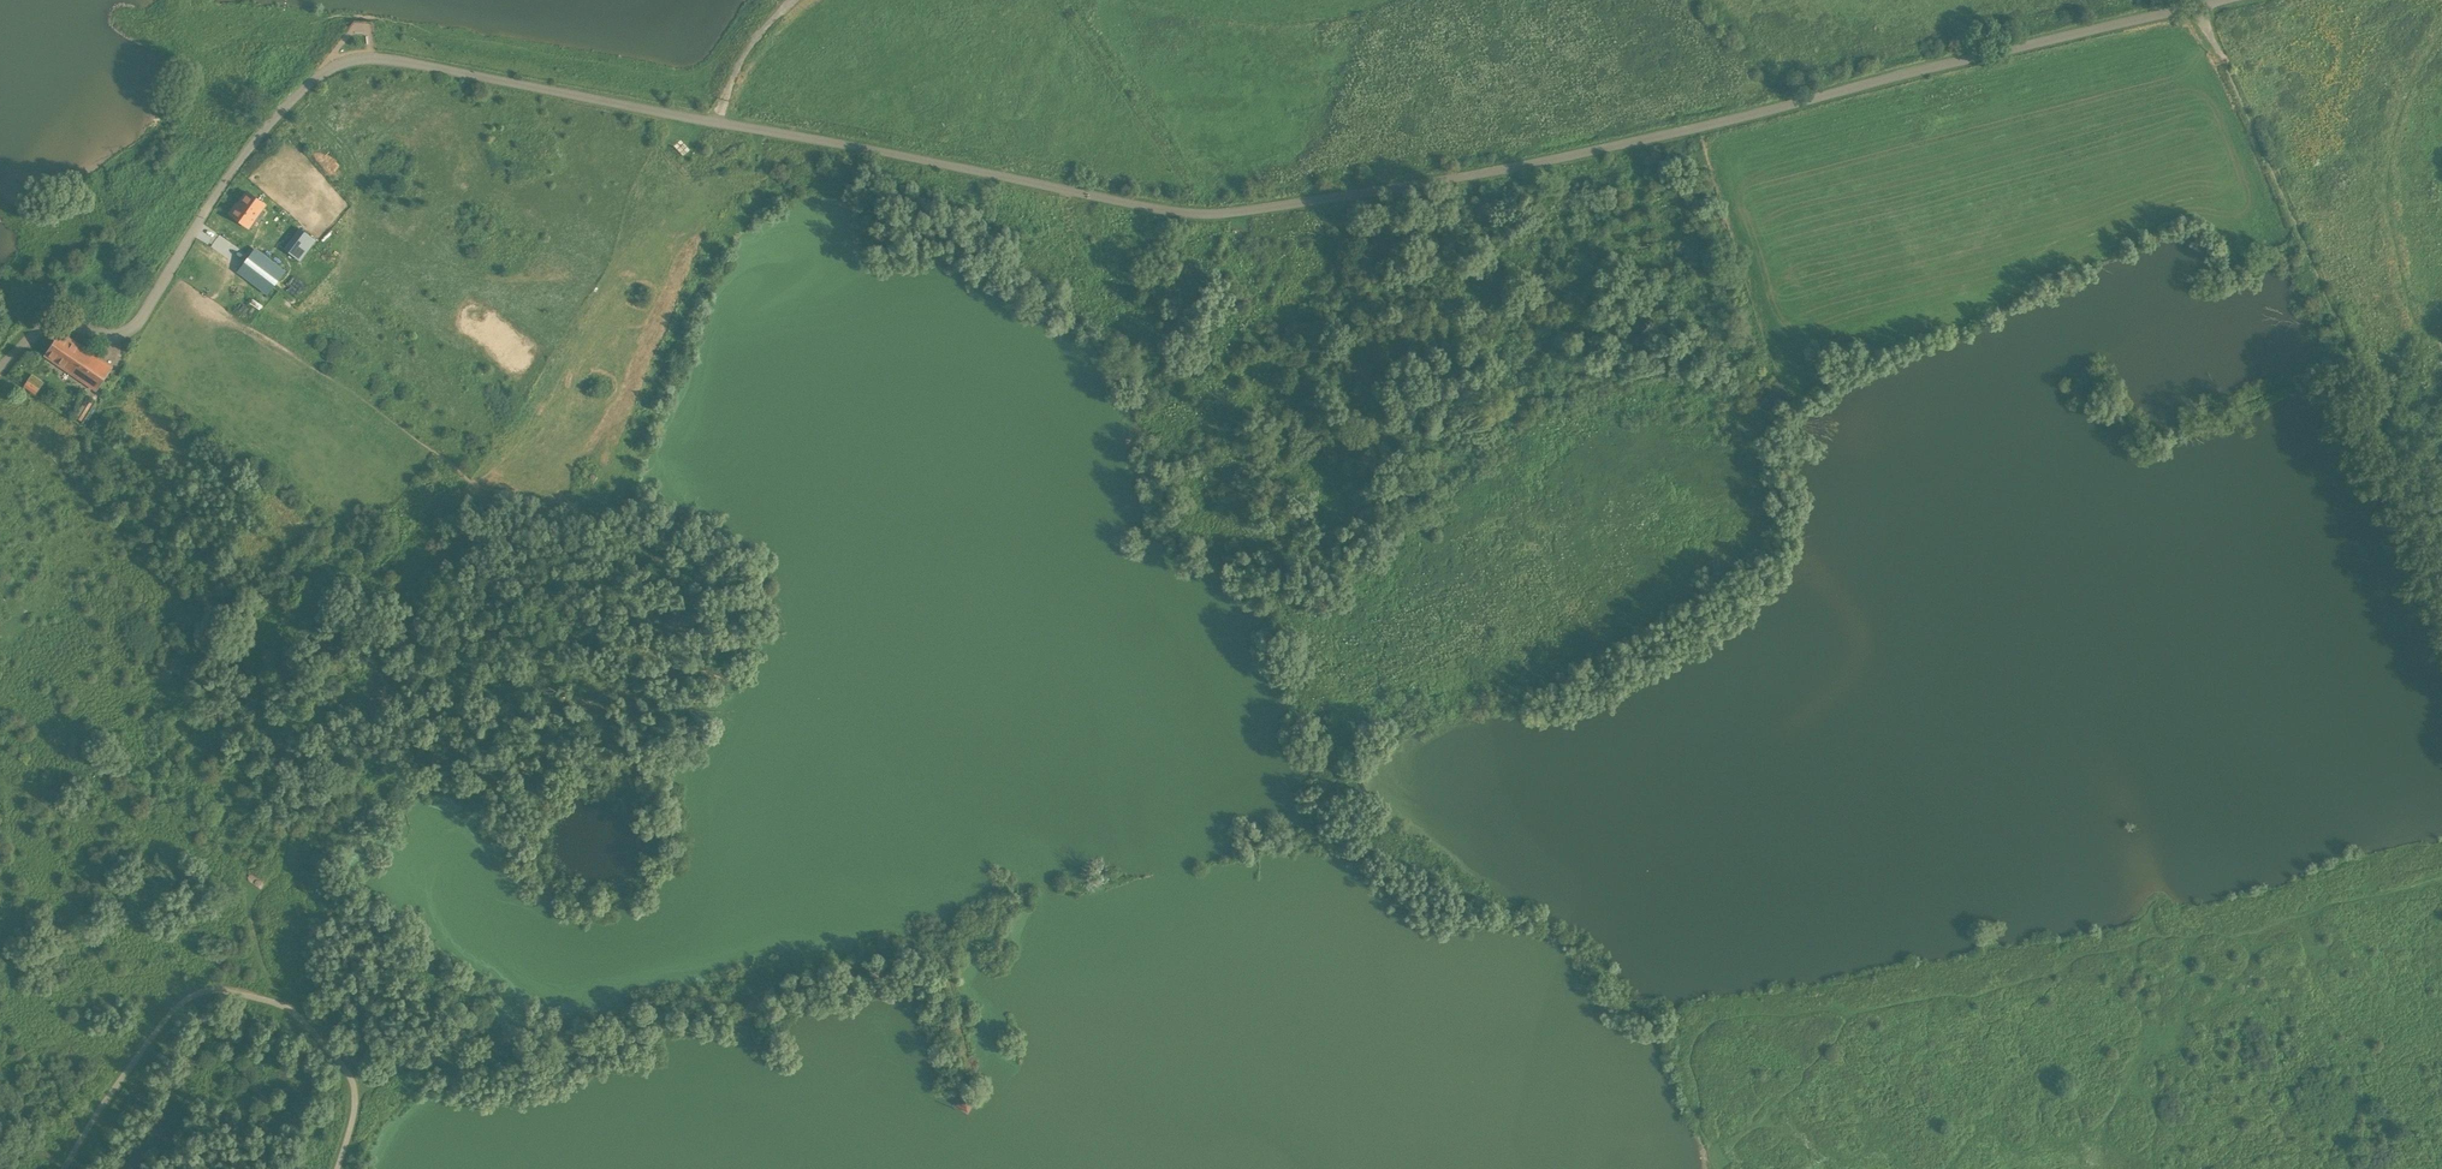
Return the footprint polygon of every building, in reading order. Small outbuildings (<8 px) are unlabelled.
[(675,146),(684,154),(689,149),(680,141),(675,146)] [(264,204),(247,192),(238,204),(236,203),(229,213),(248,227),(254,219),(258,221),(263,214),(260,211),(264,204)] [(274,227),(271,231),(261,225),(256,233),(274,245),(282,232),(274,227)] [(298,258),(313,239),(302,230),(287,250),(298,258)] [(239,270),(268,292),(283,272),(254,250),(239,270)] [(314,275),(321,265),(311,259),(305,268),(314,275)] [(111,367),(61,333),(46,355),(47,355),(45,357),(49,360),(50,357),(96,388),(111,367)] [(28,380),(25,385),(35,392),(39,387),(28,380)] [(577,468),(580,470),(581,474),(593,483),(598,477),(585,468),(582,468),(579,466),(577,468)] [(244,875),(247,877),(248,881),(261,889),(265,882),(253,874),(249,875),(246,873),(244,875)] [(967,1114),(975,1100),(963,1093),(954,1106),(967,1114)]
